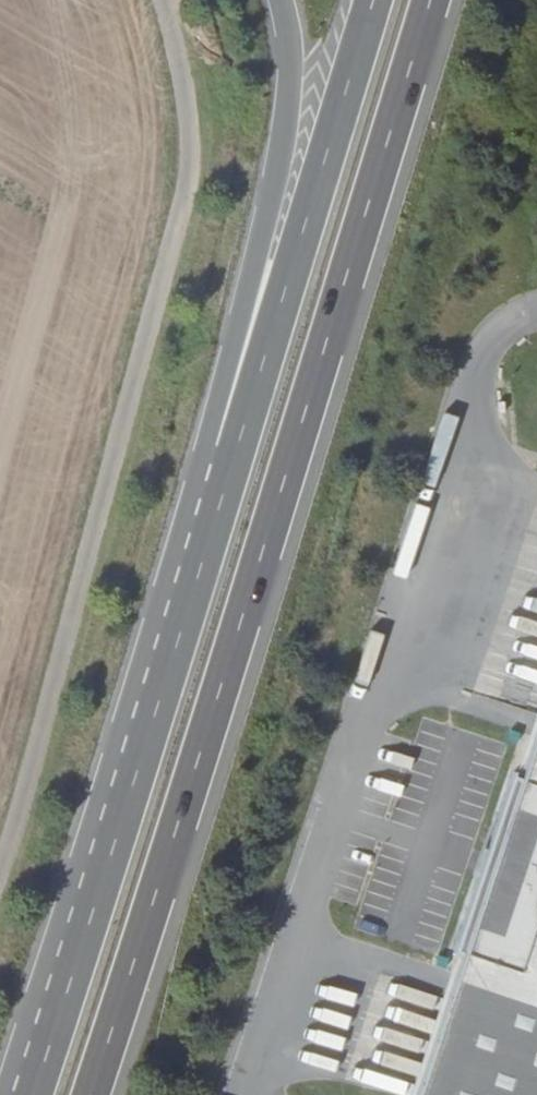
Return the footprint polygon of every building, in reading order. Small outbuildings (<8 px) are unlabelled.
[(515,777),(521,779),(536,732),(536,710),(528,738),(515,777)] [(521,779),(515,777),(513,776),(488,852),(477,884),(455,952),(457,953),(463,955),(417,1094),(536,1094),(536,732),(521,779)] [(463,955),(457,953),(449,976),(409,1094),(417,1094),(463,955)]
